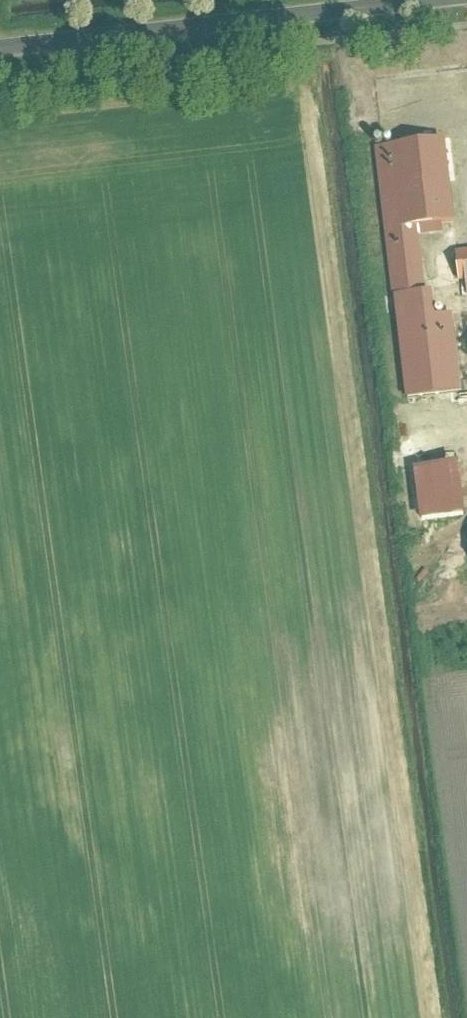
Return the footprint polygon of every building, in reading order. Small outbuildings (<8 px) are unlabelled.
[(377,154),(398,300),(425,296),(413,218),(450,213),(440,145),(377,154)] [(405,327),(409,398),(460,395),(456,324),(405,327)] [(437,501),(412,509),(415,519),(440,511),(437,501)]
